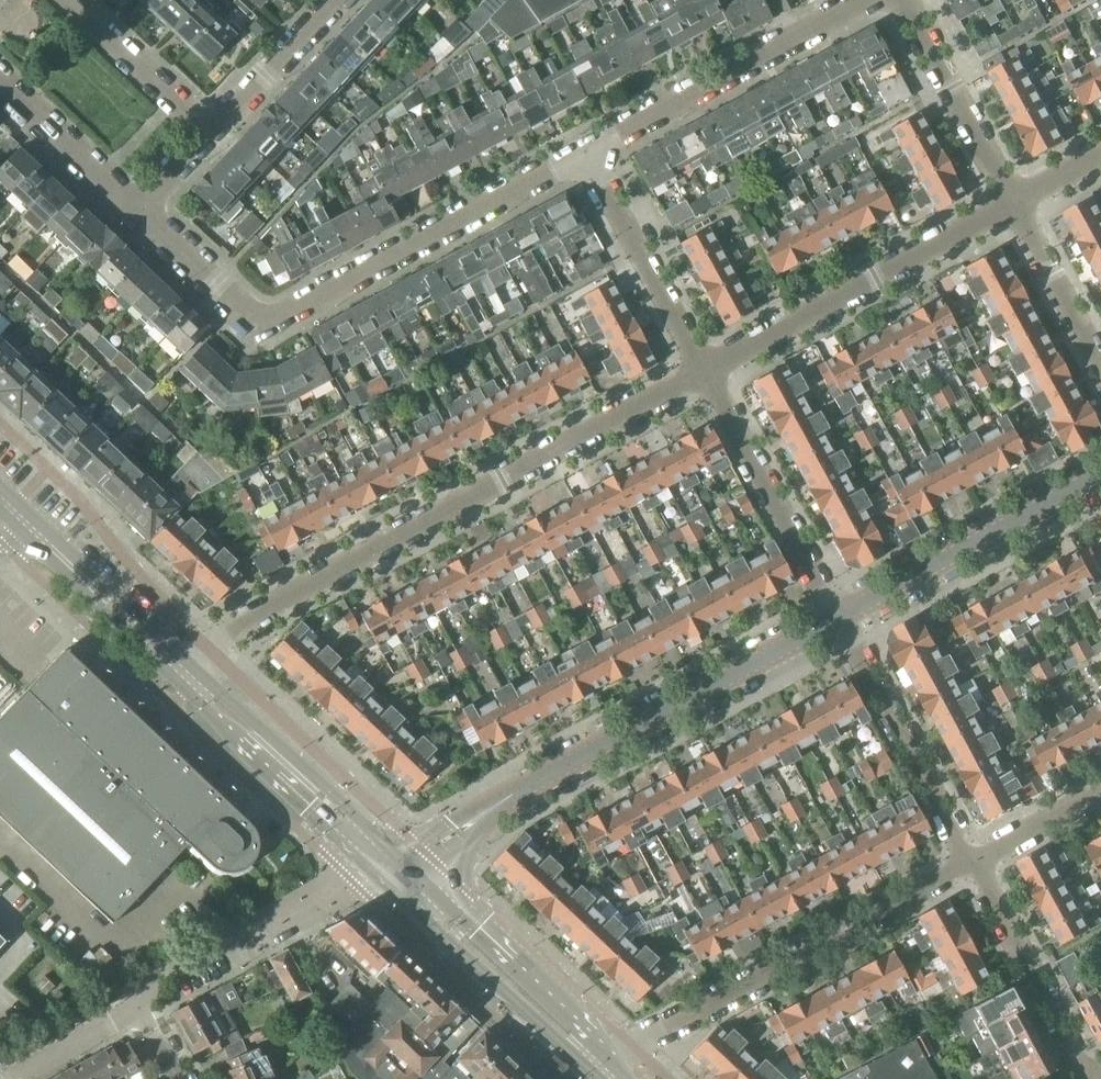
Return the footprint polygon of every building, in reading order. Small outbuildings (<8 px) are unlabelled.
[(154,15),(168,0),(143,0),(145,2),(145,7),(154,15)] [(174,29),(201,0),(200,0),(168,0),(154,15),(162,23),(167,23),(174,29)] [(180,41),(189,49),(215,20),(206,12),(209,8),(201,0),(174,29),(180,35),(180,41)] [(237,0),(235,0),(233,2),(251,20),(254,17),(237,0)] [(371,4),(383,16),(396,28),(412,11),(401,0),(374,0),(371,4)] [(412,11),(422,0),(401,0),(412,11)] [(479,9),(490,19),(506,2),(504,0),(487,0),(479,9)] [(506,2),(490,19),(489,20),(504,34),(511,40),(584,0),(508,0),(506,2)] [(598,0),(593,0),(580,7),(585,15),(602,6),(598,0)] [(648,6),(670,48),(677,44),(678,46),(689,40),(673,10),(668,0),(660,0),(657,2),(656,1),(648,6)] [(673,10),(689,40),(701,34),(700,32),(706,29),(690,0),(668,0),(673,10)] [(706,29),(712,25),(714,29),(725,23),(719,10),(714,0),(690,0),(706,29)] [(719,10),(725,23),(733,39),(735,38),(736,40),(747,34),(746,32),(751,29),(736,0),(714,0),(719,10)] [(751,29),(758,25),(759,27),(770,21),(769,19),(770,19),(760,0),(736,0),(751,29)] [(779,2),(785,13),(795,8),(791,0),(778,0),(779,2)] [(981,9),(976,0),(948,0),(960,20),(981,9)] [(1000,0),(976,0),(981,9),(991,27),(1000,22),(996,16),(1006,11),(1000,0)] [(1033,18),(1038,27),(1046,22),(1034,0),(1023,0),(1023,1),(1033,18)] [(1069,0),(1058,0),(1056,1),(1063,14),(1073,8),(1069,0)] [(646,25),(637,30),(654,59),(665,53),(664,51),(670,48),(648,6),(646,2),(640,5),(640,4),(635,7),(646,25)] [(1096,20),(1100,17),(1100,2),(1090,8),(1096,20)] [(355,18),(353,20),(380,45),(396,28),(383,16),(371,4),(366,9),(364,7),(355,17),(355,18)] [(580,7),(562,17),(567,26),(585,17),(580,7)] [(490,19),(479,9),(463,26),(471,33),(476,32),(477,33),(482,28),(489,20),(490,19)] [(608,17),(612,24),(635,67),(641,64),(642,66),(654,59),(637,30),(628,35),(616,13),(608,17)] [(567,26),(562,17),(544,26),(549,36),(567,26)] [(1015,28),(1015,29),(1019,37),(1038,27),(1033,18),(1015,28)] [(215,20),(189,49),(197,57),(203,57),(209,63),(239,32),(231,24),(226,30),(215,20)] [(343,33),(338,38),(364,62),(380,45),(353,20),(351,22),(351,21),(341,31),(343,33)] [(477,33),(483,41),(486,45),(487,44),(504,34),(489,20),(482,28),(477,33)] [(247,29),(256,38),(263,30),(255,21),(247,29)] [(594,35),(602,49),(618,79),(630,72),(629,70),(635,67),(612,24),(610,25),(609,24),(595,32),(596,34),(594,35)] [(544,27),(526,36),(531,44),(531,43),(547,34),(544,27)] [(857,36),(850,40),(867,71),(889,59),(872,28),(869,30),(868,28),(856,34),(857,36)] [(443,38),(442,39),(453,50),(467,37),(458,29),(446,41),(443,38)] [(1019,37),(1015,29),(1005,34),(997,39),(994,34),(973,46),(980,58),(1019,37)] [(531,44),(526,36),(509,46),(513,54),(531,44)] [(323,52),(321,54),(348,79),(364,62),(338,38),(334,43),(332,41),(323,51),(323,52)] [(442,39),(426,56),(435,64),(453,50),(442,39)] [(585,40),(577,44),(599,86),(606,83),(607,85),(618,79),(602,49),(593,54),(585,40)] [(843,41),(831,48),(847,78),(857,73),(870,96),(878,92),(867,71),(850,40),(844,43),(843,41)] [(473,64),(491,54),(487,44),(486,45),(483,41),(466,51),(467,53),(471,60),(473,64)] [(1100,43),(1093,48),(1097,56),(1100,54),(1100,55),(1100,43)] [(577,63),(567,68),(583,98),(594,92),(593,90),(599,86),(577,44),(569,48),(577,63)] [(847,78),(831,48),(820,54),(821,56),(815,59),(842,108),(850,104),(838,83),(847,78)] [(991,79),(997,89),(1027,73),(1023,65),(1027,63),(1027,62),(1035,58),(1031,50),(1006,64),(988,74),(983,76),(986,81),(991,79)] [(467,53),(451,65),(456,75),(466,70),(463,65),(471,60),(467,53)] [(983,63),(988,74),(1006,64),(1001,53),(983,63)] [(311,67),(306,72),(332,96),(348,79),(321,54),(319,56),(319,55),(309,66),(311,67)] [(435,64),(426,56),(410,71),(417,78),(435,64)] [(1087,66),(1100,91),(1100,58),(1087,66)] [(549,59),(541,63),(565,107),(583,98),(567,68),(557,74),(549,59)] [(807,61),(796,67),(812,97),(823,91),(834,113),(842,108),(815,59),(809,63),(807,61)] [(910,97),(889,59),(867,71),(878,92),(884,102),(888,109),(910,97)] [(1087,66),(1073,74),(1071,70),(1074,68),(1070,60),(1062,65),(1084,107),(1089,104),(1090,105),(1100,99),(1100,91),(1087,66)] [(541,63),(524,73),(548,117),(565,107),(541,63)] [(451,65),(435,77),(442,91),(443,93),(460,83),(456,75),(451,65)] [(785,75),(780,78),(805,125),(807,129),(815,125),(803,102),(812,97),(796,67),(784,73),(785,75)] [(291,86),(289,88),(316,113),(332,96),(306,72),(301,77),(300,75),(290,85),(291,86)] [(523,92),(514,97),(530,126),(548,117),(524,73),(515,77),(523,92)] [(998,103),(1000,108),(1048,82),(1044,74),(1032,81),(1027,73),(997,89),(1003,100),(998,103)] [(435,77),(417,90),(423,101),(431,97),(442,91),(435,77)] [(772,80),(760,86),(777,116),(787,111),(797,130),(805,125),(780,78),(773,82),(772,80)] [(398,81),(392,88),(397,94),(405,88),(398,81)] [(1008,110),(1014,121),(1045,105),(1040,96),(1053,89),(1048,82),(1000,108),(1003,113),(1008,110)] [(397,94),(392,88),(387,84),(376,97),(384,105),(386,103),(386,104),(391,99),(397,94)] [(750,95),(744,98),(767,140),(774,136),(775,137),(785,131),(777,116),(760,86),(749,93),(750,95)] [(279,101),(274,106),(299,131),(316,113),(289,88),(287,90),(286,90),(277,100),(279,101)] [(496,88),(488,92),(511,134),(516,131),(517,133),(530,126),(514,97),(504,103),(496,88)] [(417,90),(402,102),(407,112),(424,103),(423,101),(417,90)] [(488,111),(478,116),(494,146),(505,140),(504,138),(511,134),(488,92),(480,96),(488,111)] [(732,104),(726,108),(749,149),(767,140),(744,98),(743,98),(742,96),(731,102),(732,104)] [(409,115),(407,112),(402,102),(385,114),(391,125),(409,115)] [(888,109),(884,102),(866,111),(870,119),(888,109)] [(1015,126),(1023,140),(1066,117),(1063,112),(1061,108),(1054,112),(1056,116),(1052,118),(1045,105),(1014,121),(1017,125),(1015,126)] [(262,118),(259,122),(287,150),(294,142),(291,139),(299,131),(274,106),(272,108),(271,106),(261,117),(262,118)] [(461,107),(453,112),(475,154),(481,151),(482,153),(494,146),(478,116),(468,122),(461,107)] [(719,109),(708,115),(732,159),(749,149),(726,108),(720,111),(719,109)] [(1063,112),(1066,117),(1073,113),(1070,108),(1063,112)] [(895,138),(900,146),(928,131),(922,119),(927,116),(924,111),(878,136),(882,144),(890,139),(891,140),(895,138)] [(434,121),(442,136),(458,166),(470,159),(469,157),(475,154),(453,112),(434,121)] [(696,124),(691,126),(714,169),(732,159),(708,115),(695,122),(696,124)] [(414,125),(413,125),(439,173),(445,170),(446,172),(458,166),(442,136),(433,141),(420,117),(412,122),(414,125)] [(856,117),(849,121),(853,129),(860,124),(856,117)] [(1066,117),(1023,140),(1031,154),(1032,153),(1035,159),(1065,142),(1056,127),(1061,125),(1063,129),(1070,125),(1066,117)] [(376,121),(369,126),(373,135),(381,131),(376,121)] [(853,129),(849,121),(831,131),(835,139),(853,129)] [(287,150),(259,122),(253,128),(252,127),(242,137),(244,138),(242,140),(268,164),(278,153),(282,156),(287,150)] [(417,150),(406,155),(423,185),(434,179),(433,177),(439,173),(413,125),(406,129),(417,150)] [(357,138),(354,142),(357,147),(375,138),(373,135),(369,126),(356,136),(357,138)] [(672,134),(689,164),(691,169),(701,164),(706,173),(714,169),(691,126),(684,130),(683,128),(672,134)] [(892,162),(896,169),(942,145),(940,140),(934,142),(928,131),(900,146),(904,154),(900,157),(892,162)] [(661,143),(654,146),(671,177),(672,177),(678,188),(687,183),(679,169),(689,164),(672,134),(660,141),(661,143)] [(0,162),(16,145),(7,136),(0,143),(0,162)] [(317,146),(327,156),(336,145),(327,136),(317,146)] [(855,138),(833,150),(838,158),(859,147),(855,138)] [(226,154),(224,156),(251,181),(268,164),(242,140),(237,145),(236,144),(226,154)] [(813,141),(796,150),(802,161),(812,156),(810,152),(817,148),(813,141)] [(346,148),(338,156),(343,165),(352,160),(351,159),(360,154),(357,147),(354,142),(346,148)] [(389,146),(381,151),(404,193),(410,189),(411,191),(423,185),(406,155),(401,145),(392,150),(389,146)] [(913,171),(918,179),(947,163),(941,152),(945,149),(942,145),(896,169),(900,177),(908,173),(909,173),(913,171)] [(671,177),(654,146),(648,150),(647,148),(635,155),(636,157),(633,158),(650,189),(671,177)] [(11,192),(37,165),(35,163),(25,153),(24,155),(18,150),(0,169),(0,182),(11,192)] [(778,160),(782,168),(790,163),(792,167),(802,161),(796,150),(778,160)] [(838,158),(833,150),(814,160),(819,169),(838,158)] [(365,164),(373,179),(389,206),(400,200),(398,196),(404,193),(381,151),(373,154),(376,158),(365,164)] [(214,169),(210,174),(235,198),(251,181),(224,156),(223,158),(222,158),(213,168),(214,169)] [(301,163),(303,164),(311,172),(318,165),(308,156),(301,163)] [(343,165),(338,156),(332,163),(336,169),(343,165)] [(778,160),(760,170),(764,177),(782,168),(778,160)] [(796,168),(800,175),(812,168),(807,161),(796,168)] [(910,194),(914,202),(960,177),(957,172),(953,174),(947,163),(918,179),(922,188),(918,191),(918,190),(910,194)] [(311,172),(303,164),(286,181),(295,189),(311,172)] [(11,192),(28,208),(53,183),(48,178),(49,176),(39,167),(37,165),(11,192)] [(871,183),(856,191),(874,223),(888,215),(888,214),(893,211),(870,169),(861,174),(865,181),(869,179),(871,183)] [(764,177),(760,170),(753,174),(757,182),(764,177)] [(193,192),(226,224),(243,207),(234,199),(235,198),(210,174),(208,176),(206,175),(196,185),(198,187),(193,192)] [(960,177),(914,202),(918,210),(926,205),(927,206),(931,203),(936,212),(964,197),(958,185),(963,182),(960,177)] [(739,178),(724,186),(729,196),(745,188),(739,178)] [(373,179),(356,189),(379,231),(385,228),(386,230),(397,224),(396,222),(397,221),(389,206),(373,179)] [(316,180),(309,188),(314,196),(315,196),(314,194),(322,190),(316,180)] [(28,208),(45,224),(71,197),(69,196),(69,195),(59,186),(58,187),(53,183),(28,208)] [(708,198),(712,206),(729,196),(724,186),(707,196),(708,198)] [(839,186),(831,191),(853,232),(858,230),(859,231),(874,223),(856,191),(841,199),(839,196),(843,193),(839,186)] [(314,196),(309,188),(295,202),(297,206),(314,196)] [(281,189),(271,200),(278,207),(289,196),(281,189)] [(356,207),(346,212),(362,243),(374,236),(373,234),(379,231),(356,189),(348,193),(356,207)] [(812,201),(812,203),(834,243),(853,232),(831,191),(812,201)] [(548,204),(542,208),(568,256),(577,251),(573,244),(593,233),(578,205),(570,210),(563,196),(560,198),(559,196),(547,202),(548,204)] [(45,224),(63,240),(87,215),(82,210),(83,209),(73,199),(71,197),(45,224)] [(708,198),(689,209),(693,216),(701,212),(712,206),(708,198)] [(1074,234),(1100,219),(1100,209),(1100,210),(1093,198),(1063,214),(1074,234)] [(278,207),(271,200),(259,212),(266,220),(278,207)] [(739,203),(744,213),(751,210),(746,200),(739,203)] [(693,216),(689,209),(685,201),(663,213),(671,228),(693,216)] [(801,207),(792,212),(815,253),(834,243),(812,203),(802,209),(801,207)] [(329,204),(320,208),(343,250),(349,247),(350,249),(362,243),(346,212),(337,218),(329,204)] [(321,226),(310,232),(327,262),(338,256),(337,254),(343,250),(320,208),(313,212),(321,226)] [(523,215),(539,245),(547,260),(556,255),(561,264),(570,259),(568,256),(542,208),(535,211),(534,210),(523,215)] [(790,227),(779,233),(796,265),(811,257),(810,256),(815,253),(792,212),(784,216),(790,227)] [(250,213),(244,219),(234,231),(245,242),(262,224),(250,213)] [(63,240),(80,257),(105,229),(103,228),(103,227),(93,218),(92,220),(87,215),(63,240)] [(512,224),(506,227),(544,298),(552,294),(546,282),(547,282),(530,250),(539,245),(523,215),(511,222),(512,224)] [(308,270),(285,228),(280,218),(271,227),(282,247),(263,258),(272,274),(283,268),(289,280),(291,279),(292,281),(303,275),(302,273),(308,270)] [(1083,254),(1100,244),(1100,219),(1074,234),(1079,242),(1077,243),(1083,254)] [(682,249),(689,261),(717,245),(714,238),(718,236),(717,234),(725,230),(721,222),(675,247),(677,252),(682,249)] [(294,223),(285,228),(308,270),(314,266),(315,268),(327,262),(310,232),(301,237),(294,223)] [(498,229),(488,234),(504,264),(514,259),(521,272),(518,274),(534,303),(544,298),(506,227),(499,231),(498,229)] [(796,265),(779,233),(769,239),(762,228),(753,233),(775,275),(780,272),(781,273),(796,265)] [(80,257),(97,273),(122,246),(105,229),(80,257)] [(471,246),(494,288),(497,293),(505,288),(494,269),(504,264),(488,234),(475,241),(476,243),(471,246)] [(252,248),(253,249),(259,255),(265,248),(258,241),(252,248)] [(1095,272),(1100,269),(1100,244),(1083,254),(1089,265),(1091,264),(1095,272)] [(690,275),(693,280),(739,255),(735,248),(726,252),(722,254),(717,245),(689,261),(695,273),(690,275)] [(97,273),(114,289),(138,263),(133,259),(134,257),(124,247),(124,248),(123,246),(122,246),(97,273)] [(463,248),(452,254),(469,283),(478,278),(489,297),(496,293),(493,289),(494,288),(471,246),(464,250),(463,248)] [(964,283),(968,291),(1008,269),(998,250),(964,268),(970,279),(964,283)] [(435,266),(458,307),(472,333),(477,341),(484,337),(459,289),(469,283),(452,254),(440,261),(441,263),(435,266)] [(595,254),(573,266),(580,279),(602,267),(595,254)] [(699,283),(706,295),(735,278),(730,270),(735,268),(735,267),(743,263),(739,255),(693,280),(695,285),(699,283)] [(114,289),(131,305),(156,278),(154,276),(144,266),(143,268),(138,263),(114,289)] [(580,279),(573,266),(573,265),(572,266),(571,263),(567,266),(571,273),(568,275),(572,283),(580,279)] [(15,272),(24,281),(33,273),(23,264),(15,272)] [(417,273),(418,275),(440,317),(441,317),(433,303),(443,297),(451,312),(458,307),(435,266),(428,269),(427,267),(417,273)] [(980,296),(985,306),(1020,287),(1014,277),(1013,278),(1008,269),(968,291),(973,300),(980,296)] [(33,273),(24,281),(35,292),(46,280),(36,270),(33,273)] [(1,295),(11,284),(0,274),(0,294),(1,295)] [(410,277),(399,283),(416,312),(425,307),(433,321),(440,317),(418,275),(411,279),(410,277)] [(131,305),(148,321),(172,296),(167,291),(169,289),(158,280),(156,278),(131,305)] [(708,308),(710,313),(756,288),(752,280),(744,285),(744,284),(739,287),(735,278),(706,295),(712,306),(708,308)] [(586,306),(591,314),(619,299),(613,287),(618,284),(615,279),(570,304),(574,312),(582,308),(586,306)] [(383,294),(406,336),(424,327),(416,312),(399,283),(386,290),(387,292),(383,294)] [(985,322),(989,330),(1030,308),(1025,300),(1026,299),(1020,287),(985,306),(991,318),(985,322)] [(756,288),(710,313),(713,318),(718,315),(725,327),(753,312),(748,303),(752,300),(760,295),(756,288)] [(42,298),(54,309),(62,301),(50,289),(42,298)] [(15,299),(25,310),(26,308),(31,303),(21,293),(15,299)] [(374,296),(364,302),(381,331),(390,326),(398,340),(406,336),(383,294),(375,298),(374,296)] [(148,321),(165,337),(190,310),(188,308),(178,299),(177,300),(172,296),(148,321)] [(941,300),(945,308),(952,304),(948,296),(941,300)] [(517,298),(506,304),(512,315),(523,310),(517,298)] [(579,321),(588,337),(633,313),(631,308),(626,310),(619,299),(591,314),(579,321)] [(931,303),(920,309),(937,341),(950,333),(956,344),(962,340),(955,324),(945,308),(941,300),(932,305),(931,303)] [(352,311),(348,313),(370,355),(378,351),(371,337),(381,331),(364,302),(351,309),(352,311)] [(26,308),(45,326),(50,321),(31,303),(26,308)] [(512,315),(506,304),(503,306),(505,310),(487,319),(491,327),(512,315)] [(955,324),(965,318),(966,317),(962,310),(957,312),(952,304),(945,308),(955,324)] [(79,320),(81,318),(67,305),(59,314),(72,326),(79,320)] [(1001,335),(1007,346),(1040,327),(1030,308),(989,330),(994,339),(1001,335)] [(910,316),(902,321),(924,361),(931,357),(930,355),(931,355),(927,347),(937,341),(920,309),(909,315),(910,316)] [(190,310),(165,337),(183,354),(207,328),(201,323),(203,322),(192,312),(190,310)] [(339,316),(328,321),(344,351),(352,365),(370,355),(348,313),(340,318),(339,316)] [(605,339),(609,347),(638,331),(632,320),(636,317),(633,313),(588,337),(592,345),(600,341),(605,339)] [(955,324),(962,340),(970,336),(965,327),(969,325),(965,318),(955,324)] [(66,337),(50,321),(45,326),(42,328),(59,344),(66,337)] [(344,351),(328,321),(315,328),(316,330),(310,334),(333,376),(342,371),(334,356),(344,351)] [(882,331),(899,362),(904,372),(924,361),(902,321),(882,331)] [(87,323),(78,332),(93,345),(101,337),(87,323)] [(1006,360),(1010,369),(1051,347),(1040,327),(1007,346),(1012,356),(1006,360)] [(602,362),(606,370),(651,345),(649,340),(645,342),(638,331),(609,347),(614,355),(609,357),(610,358),(602,362)] [(882,331),(863,342),(885,382),(893,378),(888,368),(899,362),(882,331)] [(477,341),(472,333),(464,337),(469,345),(477,341)] [(545,339),(551,349),(576,395),(579,393),(577,388),(589,381),(574,352),(565,357),(563,353),(562,353),(552,335),(545,339)] [(970,336),(962,340),(967,348),(975,344),(970,336)] [(93,345),(110,362),(118,353),(112,347),(101,337),(93,345)] [(435,348),(436,349),(440,356),(457,347),(452,339),(435,348)] [(15,357),(0,342),(0,373),(15,357)] [(854,345),(843,351),(860,382),(871,376),(877,387),(885,382),(863,342),(855,347),(854,345)] [(179,371),(196,387),(221,360),(212,351),(210,353),(202,345),(179,371)] [(651,345),(606,370),(610,377),(618,373),(618,374),(622,371),(627,380),(655,365),(649,353),(654,350),(651,345)] [(76,369),(81,364),(80,363),(88,355),(79,347),(66,360),(76,369)] [(1022,373),(1028,384),(1062,365),(1056,354),(1055,355),(1051,347),(1010,369),(1015,377),(1022,373)] [(7,408),(36,376),(22,363),(29,354),(23,349),(15,357),(0,373),(0,402),(7,408)] [(436,349),(418,359),(422,366),(440,356),(436,349)] [(549,365),(540,370),(556,400),(568,394),(570,398),(576,395),(551,349),(543,353),(549,365)] [(303,353),(291,359),(309,392),(330,380),(313,350),(304,355),(303,353)] [(860,382),(843,351),(832,357),(833,358),(824,363),(829,371),(838,389),(846,403),(849,409),(857,405),(848,388),(860,382)] [(110,362),(127,377),(136,368),(119,352),(118,353),(110,362)] [(80,363),(81,364),(89,372),(97,363),(88,355),(80,363)] [(452,361),(458,370),(468,364),(463,355),(452,361)] [(975,362),(978,368),(985,364),(982,358),(975,362)] [(281,367),(275,371),(287,404),(289,414),(290,415),(301,411),(297,398),(309,392),(291,359),(279,365),(281,367)] [(424,370),(422,366),(418,359),(400,368),(406,380),(424,370)] [(196,387),(223,413),(235,376),(230,371),(231,369),(221,360),(196,387)] [(525,362),(517,367),(542,413),(547,410),(545,406),(556,400),(540,370),(531,375),(525,362)] [(817,368),(821,375),(829,371),(824,363),(824,364),(817,368)] [(985,364),(978,368),(982,376),(990,372),(985,364)] [(1027,398),(1031,407),(1071,385),(1067,377),(1068,376),(1062,365),(1028,384),(1034,395),(1027,398)] [(751,384),(762,403),(802,381),(798,374),(791,378),(785,366),(751,384)] [(517,383),(508,388),(523,417),(535,411),(537,416),(542,413),(517,367),(510,371),(515,379),(514,379),(517,383)] [(136,368),(127,377),(145,394),(154,385),(136,368)] [(969,372),(974,380),(982,376),(978,368),(969,372)] [(252,386),(255,408),(256,418),(289,414),(287,404),(275,371),(268,371),(267,369),(254,371),(256,386),(252,386)] [(223,413),(255,408),(252,386),(256,386),(254,371),(241,373),(241,375),(235,376),(223,413)] [(821,375),(830,392),(838,389),(829,371),(821,375)] [(124,390),(105,372),(92,386),(100,394),(106,393),(113,386),(121,393),(124,390)] [(990,372),(982,376),(987,385),(994,381),(990,372)] [(20,416),(27,423),(55,394),(36,376),(7,408),(17,417),(20,416)] [(982,376),(974,380),(979,389),(987,385),(982,376)] [(493,380),(485,384),(510,430),(515,428),(512,423),(523,417),(508,388),(500,392),(493,380)] [(383,381),(365,391),(369,399),(387,390),(383,381)] [(765,413),(771,423),(806,404),(801,394),(807,391),(802,381),(762,403),(766,412),(765,413)] [(510,430),(485,384),(470,393),(469,393),(492,436),(503,429),(505,433),(510,430)] [(369,399),(365,391),(362,385),(345,395),(352,409),(369,399)] [(946,385),(939,389),(943,397),(951,393),(946,385)] [(1043,412),(1048,422),(1082,404),(1071,385),(1031,407),(1036,415),(1043,412)] [(386,396),(392,409),(405,402),(399,389),(386,396)] [(830,392),(839,407),(846,403),(838,389),(830,392)] [(920,399),(924,407),(935,401),(943,397),(939,389),(920,399)] [(137,402),(124,390),(121,393),(110,404),(123,417),(137,402)] [(469,393),(453,402),(478,448),(482,446),(480,442),(492,436),(469,393)] [(951,393),(943,397),(948,406),(956,402),(951,393)] [(38,433),(44,438),(71,410),(55,394),(27,423),(28,423),(27,427),(34,434),(38,433)] [(167,403),(157,394),(150,402),(160,411),(167,403)] [(948,406),(943,397),(935,401),(940,411),(948,406)] [(335,405),(339,412),(344,410),(345,406),(342,401),(335,405)] [(413,406),(421,420),(445,466),(450,463),(447,458),(458,452),(436,411),(428,415),(421,402),(413,406)] [(453,402),(436,411),(458,452),(470,446),(473,451),(478,448),(453,402)] [(1086,402),(1082,404),(1048,422),(1061,445),(1065,443),(1071,454),(1093,441),(1087,431),(1098,425),(1086,402)] [(846,403),(839,407),(843,415),(850,411),(849,409),(846,403)] [(778,434),(783,443),(823,421),(819,412),(812,416),(806,404),(771,423),(777,435),(778,434)] [(147,434),(150,431),(159,422),(141,405),(129,417),(147,434)] [(908,406),(900,410),(904,418),(912,414),(908,406)] [(49,448),(59,457),(89,426),(71,410),(44,438),(50,444),(49,448)] [(885,428),(896,422),(904,418),(900,410),(880,421),(885,428)] [(1003,416),(1007,424),(1016,419),(1011,411),(1003,416)] [(917,423),(912,414),(904,418),(909,427),(917,423)] [(207,433),(216,436),(221,419),(213,416),(207,433)] [(999,427),(988,433),(1007,468),(1018,462),(1017,461),(1025,457),(1016,439),(1013,434),(1007,424),(1003,416),(995,420),(999,427)] [(904,418),(896,422),(901,431),(909,427),(904,418)] [(1016,419),(1007,424),(1013,434),(1021,429),(1016,419)] [(419,436),(411,440),(427,470),(438,465),(440,469),(445,466),(421,420),(413,424),(417,431),(419,436)] [(783,443),(793,462),(827,444),(822,433),(828,429),(823,421),(783,443)] [(159,422),(150,431),(163,442),(171,434),(159,422)] [(302,423),(294,427),(298,435),(306,431),(302,423)] [(73,465),(79,471),(106,442),(89,426),(59,457),(69,467),(73,465)] [(698,430),(688,435),(705,466),(716,460),(722,470),(730,466),(709,426),(699,431),(698,430)] [(298,435),(294,427),(286,431),(290,439),(298,435)] [(861,431),(865,439),(873,435),(869,427),(861,431)] [(1033,430),(1016,439),(1025,457),(1034,474),(1058,461),(1048,443),(1042,446),(1033,430)] [(854,435),(858,443),(865,439),(861,431),(854,435)] [(316,436),(319,441),(325,437),(323,432),(316,436)] [(973,432),(965,437),(987,477),(995,473),(996,474),(1007,468),(988,433),(977,439),(973,432)] [(395,433),(387,437),(412,484),(417,481),(415,477),(427,470),(411,440),(402,446),(395,433)] [(309,452),(321,446),(315,435),(296,446),(302,458),(310,454),(309,452)] [(677,443),(670,447),(692,487),(699,483),(693,472),(705,466),(688,435),(676,442),(677,443)] [(873,435),(865,439),(871,448),(878,444),(873,435)] [(379,459),(377,460),(392,488),(405,481),(407,486),(412,484),(387,437),(371,446),(379,459)] [(960,449),(949,455),(968,488),(987,477),(965,437),(956,441),(960,449)] [(865,439),(858,443),(863,452),(871,448),(865,439)] [(84,481),(94,490),(124,459),(106,442),(79,471),(85,477),(84,481)] [(177,456),(185,463),(196,452),(188,444),(177,456)] [(793,462),(804,481),(845,459),(840,451),(833,454),(827,444),(793,462)] [(200,456),(224,480),(238,472),(211,445),(200,456)] [(670,447),(650,457),(666,487),(678,481),(684,491),(692,487),(670,447)] [(185,463),(128,523),(138,532),(142,531),(148,536),(147,537),(148,538),(177,508),(180,511),(194,496),(224,480),(200,456),(196,452),(185,463)] [(361,453),(352,458),(375,500),(390,492),(389,490),(392,488),(377,460),(363,467),(361,463),(365,461),(361,453)] [(935,453),(926,458),(948,498),(968,488),(949,455),(939,460),(935,453)] [(650,457),(631,468),(653,508),(661,504),(655,493),(666,487),(650,457)] [(355,471),(340,480),(356,509),(360,507),(360,508),(375,500),(352,458),(345,462),(349,470),(353,468),(355,471)] [(922,470),(911,476),(930,510),(941,504),(940,503),(948,498),(926,458),(918,462),(922,470)] [(107,498),(114,504),(141,475),(124,459),(94,490),(104,499),(107,498)] [(807,490),(813,501),(848,482),(843,471),(849,468),(845,459),(804,481),(808,490),(807,490)] [(621,471),(611,477),(628,508),(639,502),(645,512),(653,508),(631,468),(622,473),(621,471)] [(322,474),(314,478),(337,520),(356,509),(340,480),(325,488),(323,484),(327,482),(322,474)] [(119,514),(128,523),(158,491),(141,475),(114,504),(120,510),(119,514)] [(930,510),(911,476),(899,482),(896,475),(888,479),(893,488),(901,502),(910,519),(918,515),(919,516),(930,510)] [(265,480),(268,485),(299,541),(313,534),(312,533),(318,530),(302,501),(285,509),(283,505),(288,502),(274,476),(265,480)] [(600,485),(592,489),(614,529),(622,525),(616,514),(628,508),(611,477),(600,483),(600,485)] [(303,500),(302,501),(318,530),(337,520),(314,478),(306,483),(311,491),(315,489),(317,492),(303,500)] [(880,483),(885,492),(893,488),(888,479),(880,483)] [(820,511),(825,519),(865,497),(861,489),(854,493),(848,482),(813,501),(819,512),(820,511)] [(299,541),(268,485),(259,489),(271,512),(276,510),(278,514),(262,522),(265,528),(273,544),(278,552),(283,549),(283,550),(299,541)] [(884,508),(885,511),(901,502),(893,488),(885,492),(889,500),(892,498),(895,503),(884,508)] [(237,493),(241,502),(249,498),(245,489),(237,493)] [(592,489),(573,499),(590,529),(601,523),(607,533),(614,529),(592,489)] [(744,495),(726,505),(731,513),(739,508),(749,503),(744,495)] [(825,519),(835,538),(869,520),(864,510),(870,506),(865,497),(825,519)] [(249,498),(241,502),(246,510),(252,508),(254,507),(249,498)] [(573,499),(554,510),(576,550),(583,546),(578,535),(590,529),(573,499)] [(901,502),(885,511),(884,512),(902,546),(920,536),(910,519),(901,502)] [(752,510),(749,503),(739,508),(743,515),(752,510)] [(712,523),(723,517),(731,513),(726,505),(726,504),(708,514),(712,523)] [(545,513),(534,519),(550,550),(562,544),(568,554),(576,550),(554,510),(545,514),(545,513)] [(731,513),(723,517),(727,525),(735,521),(731,513)] [(149,543),(166,559),(198,525),(191,518),(186,523),(177,514),(149,543)] [(524,526),(515,531),(528,554),(537,571),(544,567),(538,556),(550,550),(534,519),(523,525),(524,526)] [(869,520),(835,538),(831,540),(844,563),(855,557),(861,568),(883,556),(878,545),(882,543),(877,533),(869,520)] [(687,525),(692,534),(699,530),(694,521),(687,525)] [(692,534),(697,542),(704,539),(706,543),(718,536),(711,523),(699,530),(692,534)] [(172,566),(181,575),(209,545),(200,537),(205,531),(198,525),(166,559),(173,565),(172,566)] [(679,529),(684,538),(692,534),(687,525),(679,529)] [(273,544),(265,528),(257,531),(266,548),(273,544)] [(537,571),(528,554),(515,531),(496,541),(512,571),(523,565),(529,575),(537,571)] [(672,544),(677,552),(697,542),(692,534),(684,538),(672,544)] [(656,542),(648,546),(653,554),(672,544),(667,535),(656,542)] [(496,541),(477,552),(498,591),(505,588),(500,578),(512,571),(496,541)] [(766,552),(755,558),(774,593),(785,588),(785,586),(794,581),(771,541),(762,546),(766,552)] [(653,554),(658,563),(677,552),(672,544),(653,554)] [(191,582),(199,589),(229,556),(222,549),(218,553),(209,545),(181,575),(190,583),(191,582)] [(641,550),(645,558),(653,554),(648,546),(641,550)] [(1080,552),(1081,554),(1088,568),(1099,562),(1090,547),(1080,552)] [(252,559),(260,575),(280,565),(272,549),(252,559)] [(468,555),(457,561),(473,592),(484,586),(490,596),(498,591),(477,552),(469,556),(468,555)] [(1059,562),(1077,593),(1082,603),(1100,593),(1100,591),(1097,583),(1093,575),(1088,568),(1081,554),(1080,552),(1071,557),(1070,556),(1059,562)] [(645,558),(634,565),(637,571),(649,564),(650,567),(658,563),(653,554),(645,558)] [(618,563),(610,567),(615,575),(634,565),(628,555),(616,561),(618,563)] [(229,556),(199,589),(214,604),(240,577),(231,567),(236,562),(229,556)] [(741,557),(732,562),(754,603),(763,598),(763,599),(774,593),(755,558),(744,565),(741,557)] [(446,568),(438,573),(460,613),(467,609),(461,598),(473,592),(457,561),(445,567),(446,568)] [(728,574),(717,580),(735,613),(754,603),(732,562),(724,567),(728,574)] [(1049,569),(1041,573),(1063,614),(1070,610),(1065,599),(1077,593),(1059,562),(1048,568),(1049,569)] [(634,565),(615,575),(619,583),(638,573),(637,571),(634,565)] [(592,577),(596,585),(615,575),(610,567),(592,577)] [(1097,583),(1100,581),(1100,572),(1100,571),(1093,575),(1097,583)] [(418,583),(435,613),(440,623),(460,613),(438,573),(418,583)] [(1041,573),(1021,584),(1038,614),(1050,608),(1055,618),(1063,614),(1041,573)] [(615,575),(596,585),(601,593),(619,583),(615,575)] [(590,578),(571,588),(576,597),(583,592),(584,593),(595,587),(590,578)] [(702,578),(694,583),(716,624),(735,613),(717,580),(707,586),(702,578)] [(418,583),(399,594),(421,634),(428,629),(423,619),(435,613),(418,583)] [(685,585),(673,592),(697,635),(708,630),(707,628),(716,624),(694,583),(686,587),(685,585)] [(1021,584),(1002,594),(1024,635),(1031,631),(1026,620),(1038,614),(1021,584)] [(564,592),(569,600),(576,597),(571,588),(564,592)] [(583,592),(576,597),(580,605),(588,600),(584,593),(583,592)] [(663,600),(655,604),(677,645),(686,640),(686,641),(697,635),(673,592),(661,598),(663,600)] [(390,597),(379,603),(396,634),(408,627),(413,638),(421,634),(399,594),(391,598),(390,597)] [(993,598),(982,604),(999,635),(1011,629),(1016,639),(1024,635),(1002,594),(993,599),(993,598)] [(576,597),(569,600),(573,608),(580,605),(576,597)] [(341,615),(346,623),(353,619),(349,611),(344,603),(340,601),(335,604),(341,615)] [(396,634),(379,603),(368,609),(369,610),(360,615),(360,616),(365,624),(382,655),(390,651),(384,640),(396,634)] [(651,615),(640,621),(658,655),(677,645),(655,604),(647,608),(651,615)] [(999,635),(982,604),(971,609),(972,611),(963,616),(971,631),(976,639),(980,648),(985,656),(993,652),(987,642),(999,635)] [(540,605),(533,609),(537,617),(545,613),(540,605)] [(545,613),(537,617),(542,625),(562,614),(558,606),(545,613)] [(360,616),(360,615),(356,608),(349,611),(353,619),(357,617),(360,616)] [(514,619),(519,627),(537,617),(533,609),(514,619)] [(357,617),(353,619),(358,627),(365,624),(360,616),(357,617)] [(971,631),(963,616),(952,621),(961,637),(971,631)] [(537,617),(519,627),(523,635),(542,625),(537,617)] [(901,669),(905,667),(939,649),(927,626),(923,628),(917,617),(894,630),(900,640),(889,646),(901,669)] [(353,619),(346,623),(351,632),(358,628),(358,627),(353,619)] [(513,619),(494,630),(499,638),(518,627),(513,619)] [(625,621),(616,625),(639,666),(658,655),(640,621),(628,627),(625,621)] [(269,655),(285,671),(311,643),(316,637),(300,622),(269,655)] [(612,636),(601,643),(620,678),(631,671),(630,670),(639,666),(616,625),(608,630),(612,636)] [(518,627),(499,638),(503,646),(522,636),(518,627)] [(486,634),(490,642),(499,638),(494,630),(486,634)] [(463,646),(455,651),(460,659),(479,649),(472,636),(461,642),(463,646)] [(490,642),(479,649),(484,657),(503,646),(499,638),(490,642)] [(968,643),(973,652),(980,648),(976,639),(968,643)] [(1087,640),(1079,645),(1083,652),(1091,648),(1087,640)] [(586,642),(578,646),(600,687),(609,682),(609,683),(620,678),(601,643),(590,648),(586,642)] [(1083,652),(1087,659),(1095,655),(1100,651),(1100,642),(1091,648),(1083,652)] [(285,671),(301,686),(333,653),(326,646),(320,652),(311,643),(285,671)] [(1072,648),(1076,656),(1083,652),(1079,645),(1072,648)] [(559,657),(563,663),(581,698),(592,692),(592,691),(600,687),(578,646),(559,657)] [(980,648),(973,652),(977,660),(985,656),(980,648)] [(479,649),(460,659),(464,667),(484,657),(479,649)] [(905,667),(915,686),(956,664),(951,655),(944,659),(939,649),(905,667)] [(51,664),(0,718),(0,818),(112,924),(188,844),(210,866),(213,868),(215,869),(218,871),(221,872),(224,873),(227,873),(230,874),(233,873),(236,873),(239,872),(242,871),(245,869),(248,867),(250,865),(253,862),(254,859),(256,856),(257,853),(258,850),(258,847),(258,844),(258,841),(257,837),(256,834),(255,831),(253,829),(251,826),(250,824),(65,650),(51,664)] [(448,655),(452,663),(460,659),(455,651),(448,655)] [(1083,652),(1076,656),(1064,663),(1068,671),(1080,664),(1080,663),(1087,659),(1083,652)] [(307,694),(316,702),(343,673),(334,665),(340,659),(333,653),(301,686),(308,693),(307,694)] [(420,659),(412,663),(417,672),(425,668),(420,659)] [(460,659),(452,663),(457,672),(464,667),(460,659)] [(1048,661),(1041,665),(1045,673),(1052,669),(1048,661)] [(548,662),(539,667),(561,708),(570,703),(571,704),(581,698),(563,663),(552,669),(548,662)] [(405,668),(409,676),(417,672),(412,663),(405,668)] [(919,695),(925,706),(960,687),(953,675),(960,672),(956,664),(915,686),(920,695),(919,695)] [(1052,669),(1045,673),(1049,680),(1066,671),(1061,664),(1052,669)] [(1021,676),(1025,683),(1045,673),(1041,665),(1021,676)] [(535,678),(524,684),(542,718),(561,708),(539,667),(531,672),(535,678)] [(425,668),(417,672),(421,680),(429,676),(425,668)] [(417,672),(409,676),(414,684),(421,680),(417,672)] [(326,710),(333,717),(365,683),(358,676),(353,681),(343,673),(316,702),(325,711),(326,710)] [(1045,673),(1025,683),(1026,686),(1038,679),(1040,685),(1049,680),(1045,673)] [(847,680),(828,691),(846,724),(857,719),(861,726),(869,721),(847,680)] [(1011,682),(1002,687),(1006,694),(1015,689),(1011,682)] [(333,717),(349,731),(375,703),(366,695),(371,689),(365,683),(333,717)] [(509,684),(501,688),(523,729),(542,718),(524,684),(513,690),(509,684)] [(932,716),(936,725),(977,703),(972,694),(965,697),(960,687),(925,706),(930,717),(932,716)] [(994,691),(998,698),(1006,694),(1002,687),(994,691)] [(496,699),(485,705),(504,740),(515,734),(514,733),(523,729),(501,688),(492,693),(496,699)] [(1015,689),(1006,694),(1010,701),(1019,697),(1015,689)] [(828,691),(808,701),(830,742),(839,737),(835,730),(846,724),(828,691)] [(1006,694),(998,698),(1002,705),(999,707),(1004,715),(1014,710),(1010,701),(1006,694)] [(799,705),(788,710),(807,745),(818,739),(822,746),(830,742),(808,701),(800,706),(799,705)] [(349,731),(365,746),(397,713),(390,706),(384,712),(375,703),(349,731)] [(936,725),(947,744),(981,725),(987,722),(977,703),(936,725)] [(504,740),(485,705),(473,709),(471,705),(462,709),(462,710),(466,718),(471,726),(479,742),(483,749),(484,750),(493,745),(493,746),(504,740)] [(1091,712),(1100,731),(1100,706),(1091,712)] [(1066,712),(1087,751),(1100,743),(1100,731),(1091,712),(1079,718),(1073,708),(1066,712)] [(455,714),(459,722),(466,718),(462,710),(455,714)] [(778,718),(770,722),(792,763),(800,758),(796,751),(807,745),(788,710),(777,717),(778,718)] [(1064,725),(1052,732),(1069,762),(1079,757),(1079,755),(1087,751),(1066,712),(1059,716),(1064,725)] [(371,755),(380,763),(407,734),(413,727),(404,719),(397,713),(365,746),(372,754),(371,755)] [(466,718),(459,722),(463,730),(471,726),(466,718)] [(770,722),(750,733),(769,766),(779,760),(783,768),(792,763),(770,722)] [(947,744),(957,763),(998,741),(993,733),(987,736),(981,725),(947,744)] [(1015,729),(1019,738),(1027,733),(1022,725),(1015,729)] [(1043,763),(1048,772),(1057,767),(1057,769),(1069,762),(1052,732),(1039,738),(1034,730),(1027,733),(1032,742),(1039,755),(1043,763)] [(750,733),(731,743),(753,784),(761,779),(758,772),(769,766),(750,733)] [(1027,733),(1019,738),(1024,746),(1032,742),(1027,733)] [(390,770),(397,777),(429,743),(422,737),(416,742),(407,734),(380,763),(389,771),(390,770)] [(961,772),(967,783),(1002,764),(996,753),(1002,749),(998,741),(957,763),(962,772),(961,772)] [(483,749),(479,742),(472,745),(476,753),(483,749)] [(429,743),(397,777),(414,792),(440,764),(430,755),(435,750),(429,743)] [(722,747),(711,753),(730,787),(741,781),(745,788),(753,784),(731,743),(722,748),(722,747)] [(884,751),(866,761),(870,769),(880,765),(888,760),(884,751)] [(701,760),(693,764),(714,805),(723,800),(719,793),(730,787),(711,753),(700,759),(701,760)] [(1031,759),(1036,768),(1043,763),(1039,755),(1031,759)] [(861,772),(862,774),(870,769),(866,761),(865,760),(846,771),(850,778),(861,772)] [(892,766),(888,760),(880,765),(883,771),(892,766)] [(1043,763),(1036,768),(1040,776),(1048,772),(1043,763)] [(673,773),(691,808),(695,815),(714,805),(693,764),(684,769),(683,768),(673,773)] [(974,793),(978,801),(1019,779),(1014,771),(1008,775),(1002,764),(967,783),(973,794),(974,793)] [(870,769),(862,774),(867,781),(875,777),(870,769)] [(662,781),(654,785),(676,826),(685,821),(681,814),(691,808),(673,773),(661,780),(662,781)] [(834,777),(827,781),(831,789),(839,785),(834,777)] [(1019,779),(978,801),(989,821),(1023,803),(1017,791),(1024,788),(1019,779)] [(819,785),(824,794),(831,789),(827,781),(819,785)] [(654,785),(635,796),(653,829),(664,823),(668,830),(676,826),(654,785)] [(839,785),(831,789),(836,798),(844,794),(839,785)] [(831,789),(824,794),(828,802),(836,798),(831,789)] [(907,808),(895,815),(913,847),(924,841),(923,840),(932,835),(909,794),(902,798),(907,808)] [(635,796),(616,806),(638,846),(646,842),(642,835),(653,829),(635,796)] [(795,798),(788,802),(792,810),(800,806),(795,798)] [(780,806),(785,814),(792,810),(788,802),(780,806)] [(606,809),(595,815),(614,850),(626,844),(630,851),(638,846),(616,806),(607,811),(606,809)] [(800,806),(792,810),(797,819),(805,815),(800,806)] [(792,810),(785,814),(790,823),(797,819),(792,810)] [(756,819),(749,823),(754,831),(761,827),(761,826),(772,819),(768,811),(755,818),(756,819)] [(779,811),(773,814),(776,820),(782,816),(779,811)] [(878,811),(870,815),(893,856),(901,852),(902,853),(913,847),(895,815),(883,821),(878,811)] [(741,821),(737,815),(731,813),(725,816),(723,823),(726,829),(733,831),(739,827),(741,821)] [(614,850),(595,815),(584,821),(585,823),(576,827),(576,828),(581,836),(588,850),(593,860),(598,868),(607,863),(603,856),(614,850)] [(868,829),(856,836),(873,867),(893,856),(870,815),(863,819),(868,829)] [(749,823),(742,827),(747,835),(754,831),(749,823)] [(557,828),(562,836),(570,832),(565,824),(557,828)] [(761,827),(754,831),(759,840),(766,836),(761,827)] [(576,828),(570,832),(574,840),(581,836),(576,828)] [(491,865),(507,881),(534,853),(525,844),(530,839),(523,831),(491,865)] [(754,831),(747,835),(751,844),(759,840),(754,831)] [(570,832),(562,836),(566,844),(574,840),(570,832)] [(839,832),(832,836),(854,878),(873,867),(856,836),(845,842),(839,832)] [(715,852),(722,848),(734,841),(730,834),(711,844),(715,852)] [(829,850),(818,857),(835,889),(846,883),(846,882),(854,878),(832,836),(824,841),(829,850)] [(1090,844),(1091,845),(1086,848),(1100,876),(1100,838),(1090,844)] [(688,839),(683,842),(687,849),(692,847),(688,839)] [(703,848),(708,856),(715,852),(711,844),(703,848)] [(715,852),(720,861),(728,857),(724,851),(722,848),(715,852)] [(1021,883),(1066,858),(1071,856),(1067,849),(1063,851),(1062,850),(1054,855),(1050,857),(1044,848),(1016,863),(1023,875),(1018,878),(1021,883)] [(593,860),(588,850),(582,854),(586,863),(593,860)] [(701,851),(692,857),(696,865),(706,859),(701,851)] [(713,865),(720,861),(715,852),(708,856),(713,865)] [(507,881),(523,896),(555,862),(548,855),(543,861),(534,853),(507,881)] [(801,853),(793,857),(816,898),(824,894),(824,895),(835,889),(818,857),(806,863),(801,853)] [(791,871),(779,878),(797,910),(808,904),(807,903),(816,898),(793,857),(785,861),(791,871)] [(1028,885),(1035,897),(1063,881),(1058,872),(1071,866),(1066,858),(1021,883),(1023,888),(1028,885)] [(680,861),(672,865),(677,874),(685,870),(680,861)] [(529,903),(538,912),(566,883),(556,874),(562,869),(555,862),(523,896),(530,902),(529,903)] [(665,869),(670,878),(677,874),(672,865),(665,869)] [(685,870),(677,874),(681,882),(689,878),(685,870)] [(637,874),(629,878),(634,886),(641,882),(637,874)] [(677,874),(670,878),(674,886),(681,882),(677,874)] [(762,874),(754,878),(777,920),(785,915),(786,916),(797,910),(779,878),(768,884),(762,874)] [(622,882),(626,890),(634,886),(629,878),(622,882)] [(752,892),(740,899),(757,930),(777,920),(754,878),(746,882),(752,892)] [(1036,911),(1038,915),(1084,890),(1080,883),(1072,887),(1068,890),(1063,881),(1035,897),(1041,908),(1036,911)] [(641,882),(634,886),(638,894),(646,890),(641,882)] [(548,919),(555,926),(587,892),(580,886),(575,891),(566,883),(538,912),(547,920),(548,919)] [(634,886),(626,890),(631,898),(638,894),(634,886)] [(1085,892),(1088,898),(1099,892),(1096,886),(1085,892)] [(1046,918),(1053,929),(1081,914),(1077,906),(1082,904),(1081,903),(1088,898),(1085,892),(1084,890),(1038,915),(1041,921),(1046,918)] [(555,926),(571,941),(597,913),(589,905),(594,899),(587,892),(555,926)] [(723,895),(716,899),(738,940),(757,930),(740,899),(728,905),(723,895)] [(713,914),(702,919),(720,952),(730,947),(729,945),(738,940),(716,899),(708,903),(713,914)] [(913,938),(916,944),(957,922),(946,901),(917,918),(925,933),(921,935),(920,931),(916,933),(911,935),(913,938)] [(1081,914),(1053,929),(1059,941),(1054,944),(1056,949),(1100,924),(1100,922),(1093,907),(1081,914)] [(360,964),(386,989),(411,963),(357,912),(326,930),(325,929),(324,931),(325,931),(337,942),(329,950),(352,972),(360,964)] [(571,941),(587,956),(619,922),(612,916),(606,921),(597,913),(571,941)] [(720,952),(702,919),(689,926),(684,916),(677,920),(682,931),(686,939),(694,953),(699,962),(707,957),(708,959),(720,952)] [(669,925),(675,935),(682,931),(677,920),(669,925)] [(593,964),(602,972),(629,943),(620,935),(626,929),(619,922),(587,956),(594,963),(593,964)] [(932,946),(938,956),(969,940),(961,925),(960,926),(957,922),(916,944),(920,952),(932,946)] [(682,931),(675,935),(679,943),(686,939),(682,931)] [(916,944),(913,938),(906,942),(909,948),(916,944)] [(940,970),(933,974),(937,982),(978,960),(976,955),(977,955),(969,940),(938,956),(946,972),(942,974),(940,970)] [(1100,945),(1098,940),(1082,949),(1087,958),(1100,950),(1100,946),(1100,945)] [(612,980),(619,986),(651,953),(644,946),(638,952),(629,943),(602,972),(611,981),(612,980)] [(1097,988),(1089,993),(1081,979),(1094,972),(1087,958),(1082,949),(1056,963),(1098,1039),(1098,1038),(1100,1039),(1100,994),(1097,988)] [(293,1002),(309,993),(286,951),(270,960),(293,1002)] [(887,954),(872,962),(889,992),(904,984),(906,988),(902,990),(906,998),(915,993),(903,971),(895,955),(893,951),(887,954)] [(895,955),(903,971),(909,967),(900,952),(895,955)] [(651,953),(619,986),(636,1002),(662,974),(652,965),(658,959),(651,953)] [(699,962),(694,953),(687,957),(691,966),(699,962)] [(937,982),(942,991),(949,986),(947,982),(951,980),(959,996),(989,980),(978,960),(937,982)] [(858,970),(853,973),(879,1021),(887,1016),(880,1002),(876,1004),(874,1000),(889,992),(872,962),(857,970),(858,970)] [(357,1078),(416,1078),(441,1052),(447,1058),(477,1026),(411,963),(386,989),(371,1005),(353,1025),(335,1044),(350,1073),(357,1078)] [(933,974),(923,979),(917,967),(909,971),(919,991),(937,982),(933,974)] [(853,973),(834,983),(850,1013),(865,1005),(867,1009),(863,1011),(872,1027),(880,1023),(879,1021),(853,973)] [(35,985),(45,995),(54,986),(44,976),(35,985)] [(183,1034),(212,1018),(228,1010),(228,1011),(241,1005),(228,983),(172,1014),(183,1034)] [(834,983),(815,994),(837,1035),(846,1031),(842,1023),(838,1025),(836,1021),(850,1013),(834,983)] [(330,1004),(353,1025),(371,1005),(348,984),(330,1004)] [(978,1031),(1021,1008),(1010,988),(954,1018),(964,1037),(978,1030),(978,1031)] [(63,995),(58,991),(52,997),(57,1002),(63,995)] [(809,996),(796,1004),(812,1034),(827,1026),(829,1030),(825,1032),(829,1040),(837,1035),(815,994),(810,997),(809,996)] [(812,1034),(796,1004),(780,1012),(780,1013),(775,1016),(779,1023),(784,1031),(791,1045),(796,1053),(804,1065),(812,1061),(803,1044),(799,1046),(797,1042),(812,1034)] [(982,1056),(1032,1029),(1021,1008),(978,1031),(970,1036),(972,1039),(971,1040),(979,1055),(981,1054),(982,1056)] [(767,1020),(771,1027),(779,1023),(775,1016),(767,1020)] [(213,1053),(223,1047),(238,1039),(234,1031),(223,1037),(212,1018),(183,1034),(194,1054),(209,1045),(213,1053)] [(310,1040),(317,1034),(311,1020),(303,1023),(310,1040)] [(779,1023),(771,1027),(775,1035),(784,1031),(779,1023)] [(691,1054),(708,1070),(740,1036),(732,1029),(727,1035),(717,1026),(691,1054)] [(1007,1069),(1043,1049),(1032,1029),(982,1056),(977,1058),(984,1072),(1003,1062),(1007,1069)] [(521,1068),(484,1032),(457,1060),(476,1077),(475,1078),(510,1078),(521,1068)] [(914,1039),(925,1061),(935,1056),(923,1034),(914,1039)] [(715,1078),(729,1078),(750,1057),(741,1048),(746,1042),(740,1036),(708,1070),(714,1076),(713,1078),(715,1078)] [(932,1073),(925,1061),(914,1039),(867,1066),(867,1065),(870,1072),(864,1078),(935,1078),(932,1073)] [(230,1078),(268,1078),(273,1077),(264,1057),(262,1057),(259,1049),(246,1054),(241,1040),(223,1047),(229,1061),(227,1062),(231,1070),(227,1072),(230,1078)] [(849,1047),(852,1052),(858,1049),(855,1043),(849,1047)] [(102,1053),(116,1078),(124,1074),(126,1078),(128,1077),(129,1078),(142,1078),(146,1077),(128,1044),(114,1052),(112,1047),(102,1053)] [(784,1050),(788,1057),(796,1053),(791,1045),(784,1050)] [(1042,1076),(1054,1070),(1043,1049),(1007,1069),(988,1078),(1037,1078),(1042,1076)] [(416,1078),(439,1078),(443,1075),(449,1068),(443,1062),(447,1058),(441,1052),(416,1078)] [(82,1064),(90,1078),(116,1078),(102,1053),(82,1064)] [(331,1053),(330,1053),(321,1061),(326,1067),(336,1060),(331,1053)] [(796,1053),(788,1057),(791,1065),(792,1064),(797,1073),(805,1068),(804,1065),(796,1053)] [(932,1073),(935,1078),(937,1078),(948,1073),(938,1054),(935,1056),(925,1061),(932,1073)] [(772,1067),(764,1060),(759,1066),(750,1057),(729,1078),(760,1078),(772,1067)] [(62,1074),(65,1078),(90,1078),(82,1064),(62,1074)] [(867,1065),(840,1078),(864,1078),(870,1072),(867,1065)] [(760,1078),(785,1078),(772,1067),(760,1078)] [(521,1068),(510,1078),(533,1078),(521,1068)]
